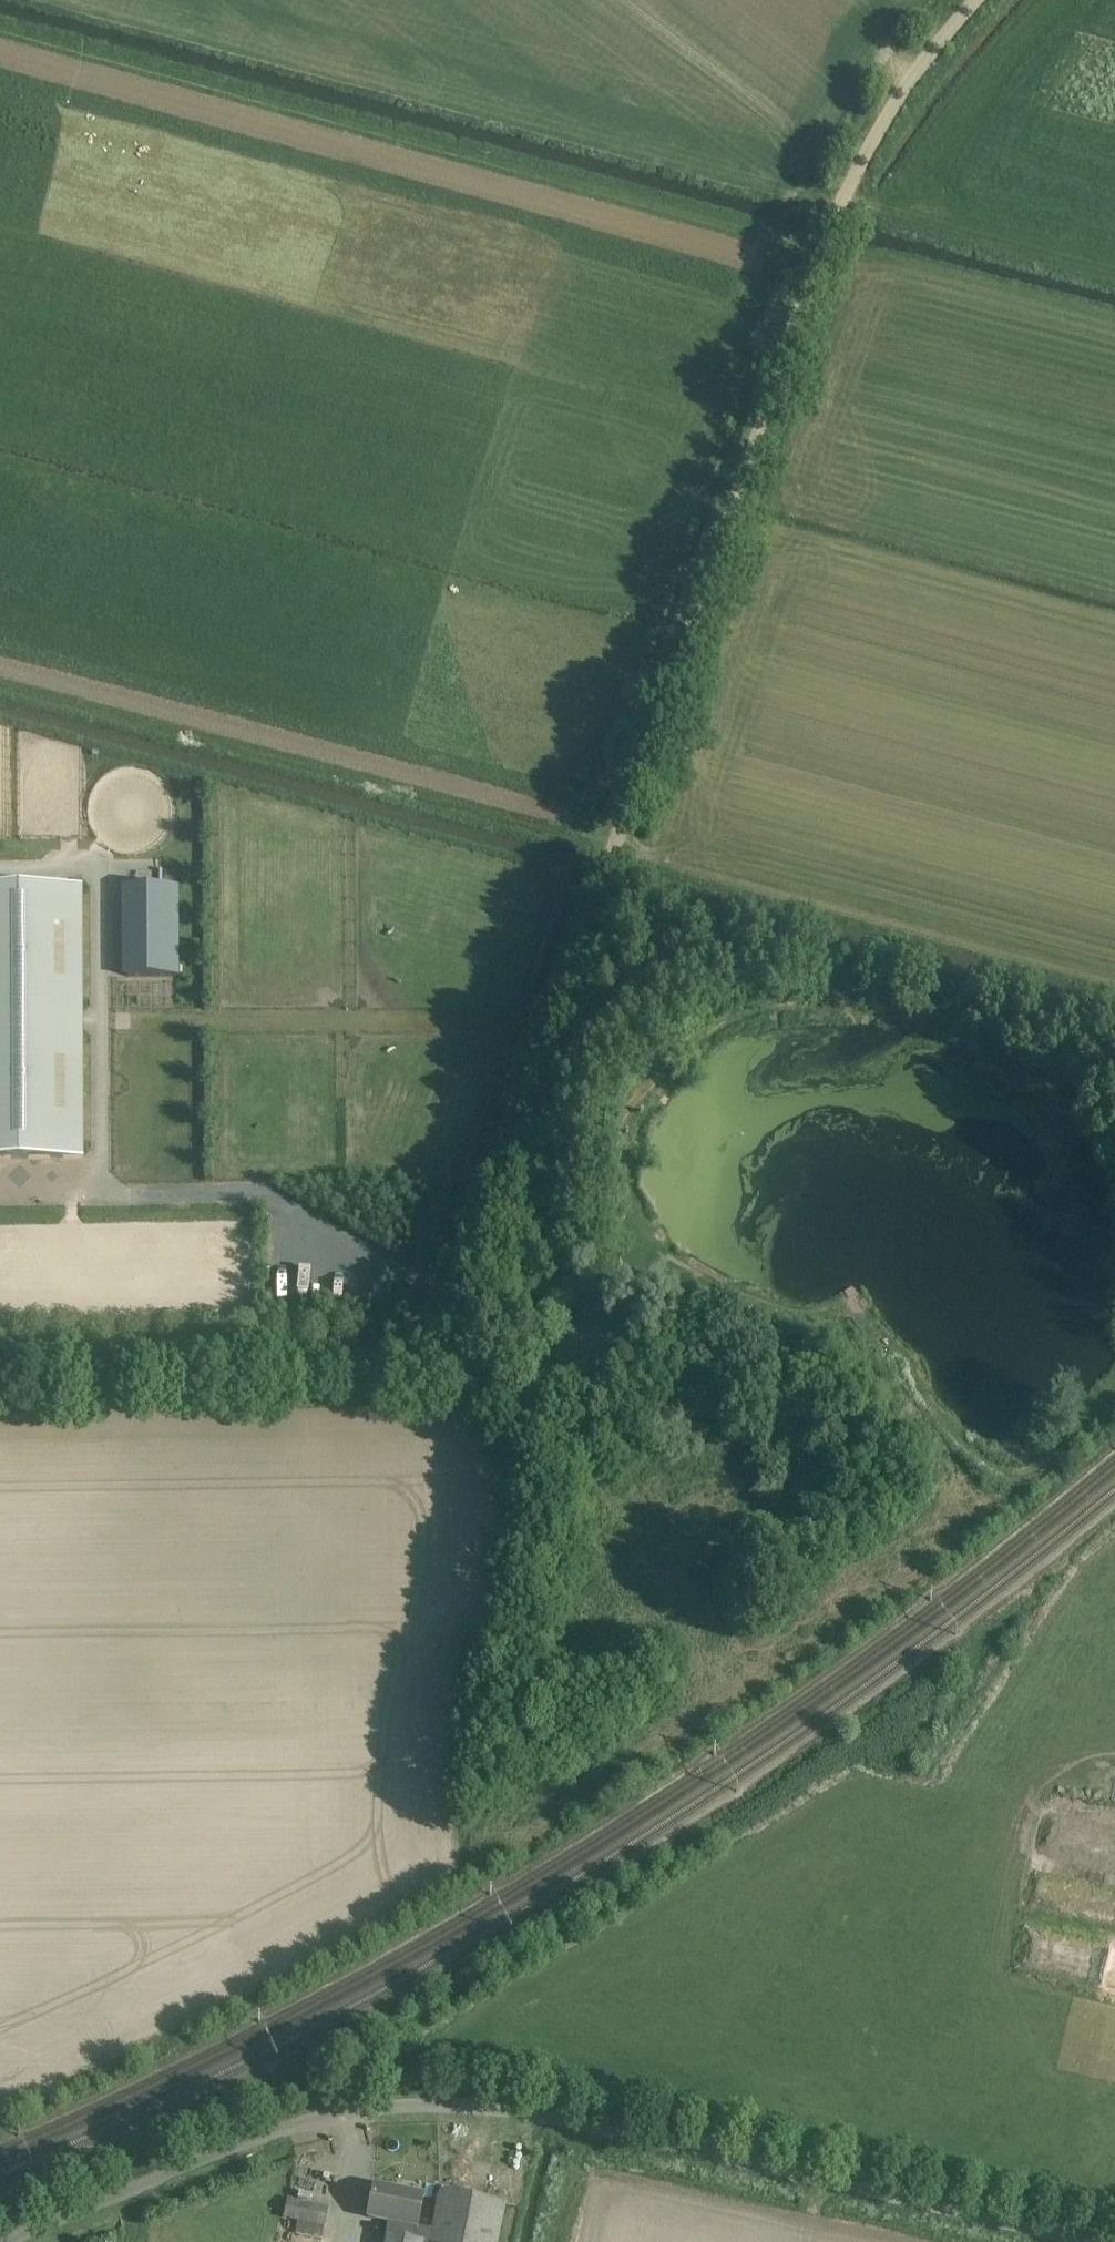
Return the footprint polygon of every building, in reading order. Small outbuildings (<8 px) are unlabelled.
[(178,886),(127,886),(127,977),(178,977),(178,886)] [(82,1159),(82,888),(0,889),(0,1159),(82,1159)] [(375,2186),(368,2218),(389,2222),(386,2237),(387,2237),(386,2241),(498,2241),(505,2205),(440,2191),(433,2230),(418,2227),(424,2196),(375,2186)] [(329,2208),(288,2198),(283,2219),(298,2222),(295,2233),(322,2239),(329,2208)]
